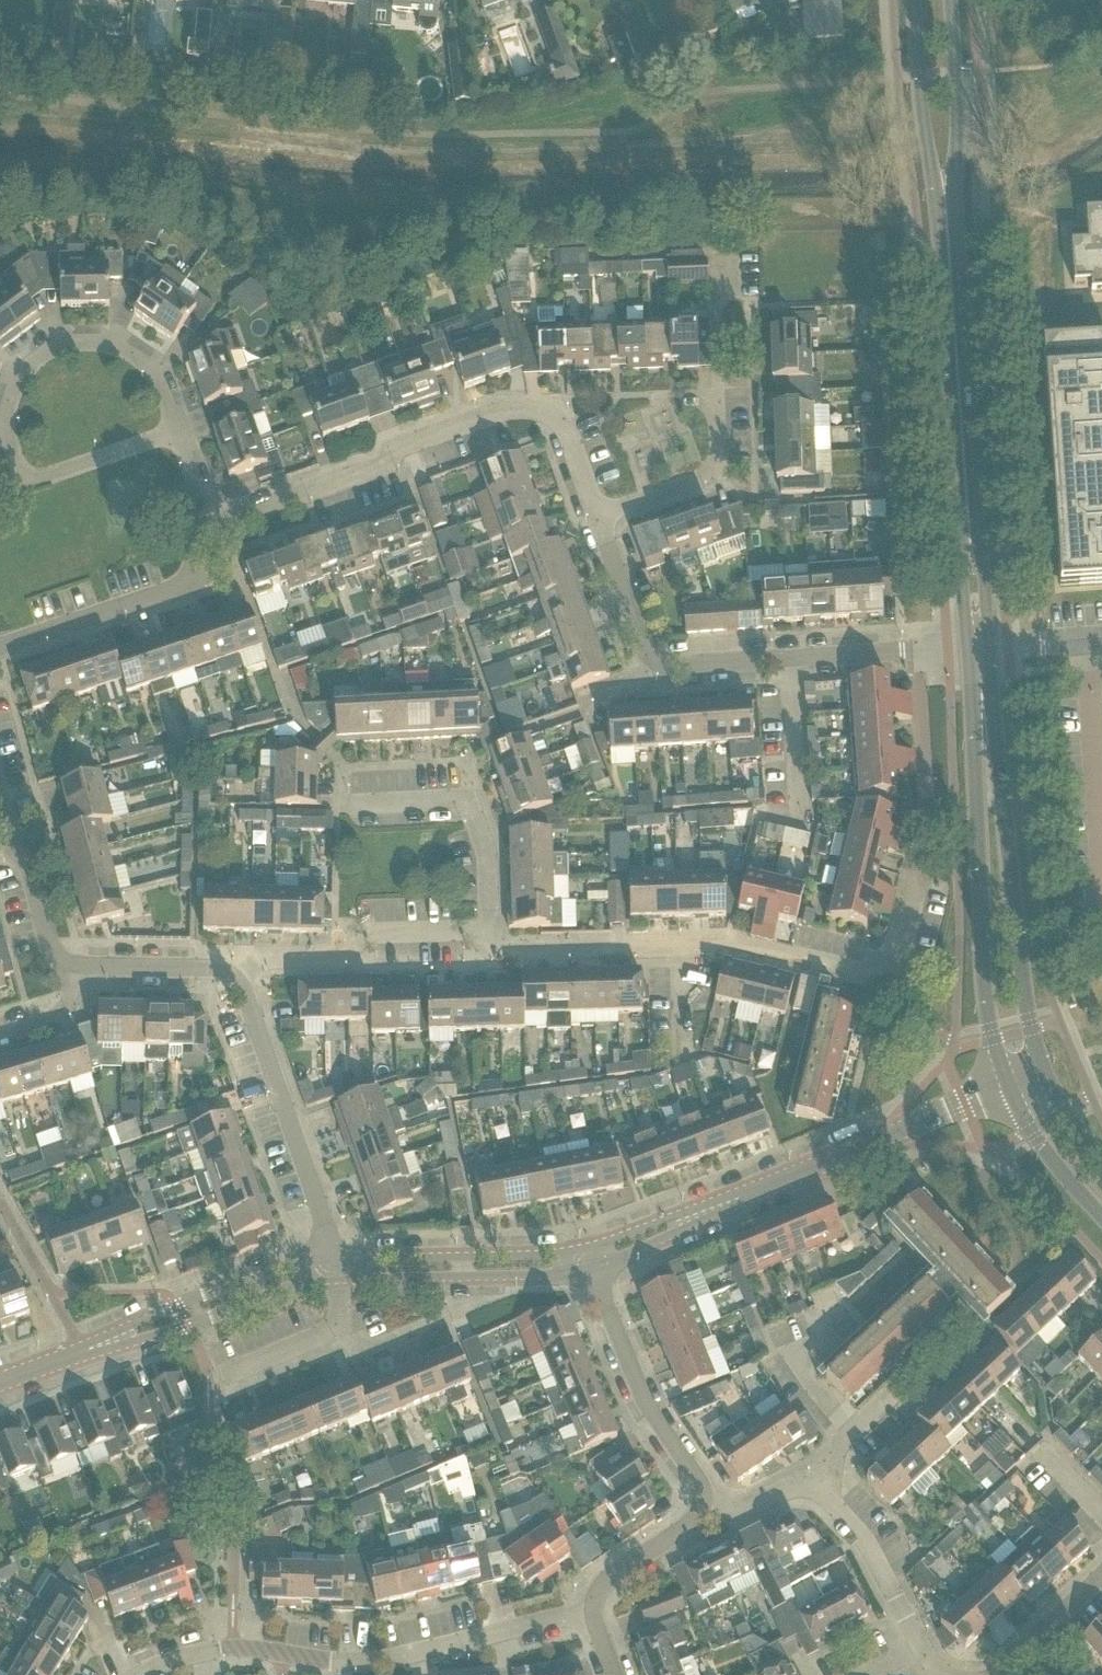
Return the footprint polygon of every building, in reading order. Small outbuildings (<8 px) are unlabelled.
[(226,9),(239,10),(277,13),(278,8),(279,0),(227,0),(226,9)] [(371,8),(392,10),(420,12),(419,22),(419,27),(421,31),(425,33),(428,34),(432,32),(436,29),(437,25),(440,0),(372,0),(372,4),(371,8)] [(481,8),(505,0),(478,0),(481,8)] [(757,5),(755,0),(727,0),(732,14),(757,5)] [(788,7),(789,6),(791,10),(803,10),(805,39),(841,36),(840,7),(837,7),(837,0),(786,0),(788,7)] [(1047,0),(1031,0),(1041,18),(1048,14),(1047,0)] [(208,55),(213,12),(197,10),(193,41),(188,40),(186,53),(208,55)] [(548,52),(568,44),(556,10),(536,17),(548,52)] [(708,35),(719,31),(712,11),(701,15),(708,35)] [(69,43),(71,16),(54,15),(51,41),(69,43)] [(645,29),(638,31),(637,28),(623,34),(637,71),(658,63),(645,29)] [(455,102),(471,100),(464,44),(448,46),(455,102)] [(560,86),(580,80),(568,44),(548,52),(560,86)] [(1071,244),(1073,285),(1090,284),(1091,293),(1101,292),(1101,211),(1085,212),(1087,243),(1071,244)] [(150,213),(146,228),(159,233),(165,223),(150,213)] [(126,259),(137,259),(137,244),(126,244),(126,259)] [(85,306),(84,267),(84,258),(84,247),(68,247),(68,254),(29,255),(38,281),(60,280),(61,307),(85,306)] [(588,250),(562,251),(562,266),(563,277),(570,277),(579,276),(589,276),(588,265),(588,250)] [(707,261),(702,261),(702,252),(670,253),(671,260),(667,260),(667,262),(668,284),(708,283),(707,261)] [(109,280),(122,279),(121,253),(99,253),(99,267),(84,267),(85,306),(109,306),(109,280)] [(500,254),(486,259),(489,267),(503,262),(500,254)] [(38,281),(29,255),(16,265),(0,277),(0,282),(6,289),(0,294),(0,307),(21,334),(40,320),(21,294),(38,281)] [(148,291),(134,313),(154,327),(176,295),(186,280),(166,267),(164,269),(153,261),(150,266),(137,284),(148,291)] [(668,284),(667,262),(641,263),(641,274),(656,273),(656,279),(667,279),(668,284)] [(615,275),(641,274),(641,263),(614,264),(615,275)] [(589,276),(615,275),(614,264),(588,265),(589,276)] [(176,295),(154,327),(173,341),(183,327),(188,319),(199,327),(212,309),(214,306),(197,293),(199,290),(186,280),(176,295)] [(426,284),(417,287),(422,301),(431,297),(426,284)] [(381,305),(391,301),(387,291),(377,294),(381,305)] [(861,334),(874,333),(872,306),(859,307),(861,334)] [(1,349),(21,334),(0,307),(0,347),(1,349)] [(566,365),(564,319),(564,309),(535,310),(535,324),(515,327),(518,342),(520,353),(538,350),(539,373),(557,372),(557,365),(566,365)] [(518,342),(515,327),(512,310),(503,313),(505,319),(469,331),(487,381),(510,373),(501,348),(518,342)] [(817,314),(773,316),(774,330),(771,330),(772,355),(810,353),(809,331),(818,331),(817,314)] [(662,361),(671,361),(669,315),(659,316),(660,323),(643,324),(645,369),(663,368),(662,361)] [(696,322),(679,322),(679,315),(669,315),(671,361),(679,360),(680,368),(698,367),(697,347),(710,346),(709,320),(696,321),(696,322)] [(610,363),(618,363),(617,317),(607,318),(607,325),(590,326),(592,371),(610,370),(610,363)] [(643,324),(627,324),(626,317),(617,317),(618,363),(627,362),(627,370),(645,369),(643,324)] [(590,326),(574,326),(574,319),(564,319),(566,365),(574,364),(575,372),(592,371),(590,326)] [(202,356),(189,361),(197,384),(235,371),(247,366),(242,352),(235,331),(230,332),(209,340),(214,352),(202,356)] [(469,331),(434,344),(443,368),(455,364),(464,389),(487,381),(469,331)] [(1043,344),(1060,588),(1101,585),(1101,340),(1043,344)] [(434,344),(399,356),(403,368),(416,406),(418,410),(440,402),(430,373),(443,368),(434,344)] [(810,353),(772,355),(773,380),(776,380),(777,393),(820,391),(819,375),(811,376),(810,353)] [(869,354),(859,355),(859,367),(869,366),(869,354)] [(416,406),(403,368),(399,356),(363,368),(372,393),(384,389),(393,414),(416,406)] [(360,398),(372,393),(363,368),(342,376),(347,388),(333,393),(345,430),(368,422),(360,398)] [(252,380),(240,384),(235,371),(197,384),(205,407),(230,398),(234,411),(259,402),(252,380)] [(333,393),(318,398),(314,386),(293,393),(301,418),(314,414),(323,438),(345,430),(333,393)] [(820,391),(777,393),(777,405),(777,406),(774,406),(775,431),(813,429),(812,407),(821,407),(820,403),(820,391)] [(217,430),(214,431),(222,455),(259,441),(271,437),(266,422),(259,402),(234,411),(238,423),(217,430)] [(873,410),(854,411),(855,424),(873,423),(873,410)] [(864,427),(862,427),(863,445),(882,444),(882,427),(864,427)] [(813,429),(775,431),(776,455),(814,453),(813,429)] [(276,450),(264,455),(259,441),(222,455),(229,477),(254,469),(259,481),(283,473),(276,450)] [(500,454),(477,462),(478,463),(485,483),(488,492),(526,479),(526,480),(531,478),(522,455),(518,456),(513,458),(511,459),(508,451),(500,454)] [(814,453),(776,455),(777,479),(780,479),(780,494),(815,492),(824,492),(823,475),(815,475),(814,453)] [(878,455),(864,456),(865,472),(879,471),(878,455)] [(536,492),(532,494),(526,480),(526,479),(488,492),(474,497),(482,520),(538,500),(536,492)] [(845,496),(871,494),(870,480),(844,482),(845,496)] [(428,515),(441,511),(432,486),(420,491),(428,515)] [(537,509),(541,507),(538,500),(482,520),(490,542),(502,538),(542,524),(537,509)] [(883,501),(866,502),(867,517),(884,516),(883,501)] [(780,513),(779,508),(779,502),(764,503),(765,514),(780,513)] [(709,508),(700,511),(698,504),(681,510),(696,553),(700,566),(718,560),(713,547),(744,536),(741,505),(712,515),(709,508)] [(845,504),(827,505),(828,520),(846,519),(845,504)] [(827,505),(808,506),(809,522),(828,520),(827,505)] [(420,510),(411,513),(409,506),(392,512),(407,556),(423,550),(420,541),(429,537),(420,510)] [(780,519),(799,518),(798,507),(779,508),(780,513),(780,519)] [(696,553),(681,510),(665,516),(667,523),(659,526),(669,554),(677,552),(680,559),(696,553)] [(446,525),(443,517),(441,511),(428,515),(433,529),(446,525)] [(391,561),(407,556),(392,512),(375,518),(378,525),(369,528),(379,555),(385,570),(393,567),(391,561)] [(659,526),(651,528),(649,521),(631,527),(646,570),(664,564),(661,557),(669,554),(659,526)] [(542,524),(502,538),(510,560),(562,542),(562,541),(556,543),(548,522),(542,524)] [(369,528),(361,531),(359,524),(342,530),(357,572),(373,567),(370,558),(379,555),(369,528)] [(340,578),(357,572),(342,530),(326,535),(326,537),(318,540),(328,568),(335,565),(340,578)] [(453,552),(462,549),(456,533),(436,540),(443,558),(454,554),(453,552)] [(318,540),(310,543),(308,536),(291,542),(306,584),(322,578),(319,571),(328,568),(318,540)] [(288,590),(306,584),(291,542),(274,548),(277,555),(269,557),(278,585),(285,583),(288,590)] [(518,582),(570,564),(562,542),(510,560),(518,582)] [(454,554),(443,558),(451,581),(471,574),(463,551),(454,554)] [(269,557),(261,560),(258,553),(241,559),(256,602),(273,596),(270,588),(278,585),(269,557)] [(859,621),(856,576),(855,563),(831,565),(835,619),(850,617),(851,622),(859,621)] [(538,600),(578,586),(570,564),(518,582),(522,594),(535,590),(538,600)] [(819,620),(835,619),(831,565),(807,567),(808,580),(812,625),(819,624),(819,620)] [(812,625),(808,580),(807,567),(784,568),(785,582),(788,622),(803,621),(804,625),(812,625)] [(881,596),(894,595),(892,569),(879,570),(879,575),(856,576),(859,621),(866,621),(866,616),(883,615),(881,596)] [(644,575),(635,578),(640,594),(649,591),(644,575)] [(772,623),(788,622),(785,582),(748,584),(749,603),(751,629),(772,628),(772,623)] [(453,605),(464,601),(458,583),(446,587),(453,605)] [(546,622),(585,608),(578,586),(538,600),(546,622)] [(454,608),(453,605),(446,587),(445,587),(452,607),(446,609),(442,599),(424,605),(428,617),(443,612),(454,608)] [(459,622),(470,618),(464,601),(453,605),(454,608),(459,622)] [(738,630),(751,629),(749,603),(736,604),(738,630)] [(725,631),(738,630),(736,604),(723,605),(725,631)] [(404,626),(428,617),(424,605),(400,614),(404,626)] [(712,632),(725,631),(723,605),(710,606),(712,632)] [(699,633),(712,632),(710,606),(697,607),(699,633)] [(685,634),(699,633),(697,607),(683,608),(685,634)] [(448,626),(459,622),(454,608),(443,612),(448,626)] [(553,645),(593,631),(585,608),(546,622),(546,623),(531,628),(535,641),(550,636),(553,645)] [(239,655),(262,648),(249,611),(226,618),(239,655)] [(385,632),(404,626),(400,614),(381,620),(385,632)] [(216,663),(239,655),(226,618),(204,626),(220,676),(221,676),(216,663)] [(426,636),(443,630),(439,619),(422,625),(426,636)] [(354,642),(371,636),(367,625),(350,631),(350,632),(354,642)] [(426,636),(422,625),(400,633),(404,644),(404,649),(427,648),(426,636)] [(474,648),(486,644),(479,625),(468,629),(474,648)] [(198,683),(220,676),(204,626),(181,633),(198,683)] [(354,642),(350,632),(350,631),(332,638),(336,649),(354,642)] [(548,672),(601,653),(593,631),(553,645),(557,656),(543,661),(548,672)] [(199,684),(198,683),(181,633),(159,641),(175,690),(176,690),(176,692),(199,684)] [(404,649),(404,644),(400,633),(376,642),(380,652),(401,645),(402,649),(404,649)] [(154,698),(175,690),(159,641),(136,648),(149,686),(150,686),(154,698)] [(362,659),(380,652),(376,642),(358,648),(362,659)] [(126,694),(127,694),(110,644),(87,651),(100,688),(101,688),(105,703),(127,696),(126,694)] [(136,648),(114,655),(110,644),(127,694),(149,686),(136,648)] [(304,661),(322,655),(318,644),(301,650),(304,661)] [(480,665),(492,661),(486,644),(474,648),(480,665)] [(287,666),(304,661),(301,650),(283,656),(287,666)] [(78,696),(100,688),(87,651),(65,659),(78,696)] [(571,690),(609,676),(601,653),(548,672),(552,684),(567,678),(571,690)] [(55,704),(78,696),(65,659),(43,666),(55,704)] [(299,692),(313,687),(304,665),(290,671),(299,692)] [(32,711),(55,704),(43,666),(19,674),(32,711)] [(490,692),(500,689),(494,670),(483,674),(490,692)] [(889,708),(888,696),(887,679),(846,682),(848,711),(889,708)] [(485,695),(477,695),(476,682),(452,684),(453,697),(455,737),(479,736),(481,740),(494,736),(499,734),(485,695)] [(455,737),(453,697),(452,684),(428,685),(429,698),(431,738),(455,737)] [(804,698),(814,698),(813,684),(804,685),(804,698)] [(431,738),(429,698),(428,685),(405,686),(405,699),(408,740),(431,738)] [(408,740),(405,699),(405,686),(381,688),(382,701),(384,741),(408,740)] [(384,741),(382,701),(381,688),(381,701),(358,702),(360,742),(384,741)] [(520,707),(508,711),(500,689),(490,692),(503,731),(526,723),(520,707)] [(894,708),(910,707),(909,695),(893,696),(894,708)] [(336,744),(360,742),(358,702),(334,703),(334,704),(301,706),(306,720),(323,737),(333,747),(336,744)] [(729,743),(753,741),(750,702),(726,704),(729,743)] [(705,745),(729,743),(726,704),(702,705),(705,745)] [(682,746),(705,745),(702,705),(679,707),(682,746)] [(658,748),(682,746),(679,707),(655,709),(658,748)] [(895,720),(911,718),(910,707),(894,708),(895,720)] [(891,737),(890,720),(889,708),(848,711),(850,740),(891,737)] [(634,750),(658,748),(655,709),(631,711),(634,750)] [(272,711),(247,718),(249,728),(275,721),(272,711)] [(610,752),(634,750),(631,711),(607,713),(610,752)] [(217,714),(210,717),(213,727),(221,725),(217,714)] [(161,722),(154,724),(158,735),(165,733),(161,722)] [(216,736),(228,733),(226,724),(221,725),(213,727),(216,736)] [(580,745),(590,741),(584,724),(574,727),(580,745)] [(201,740),(216,736),(213,727),(199,731),(201,740)] [(807,743),(817,742),(816,728),(806,729),(807,743)] [(302,731),(294,738),(301,745),(296,750),(302,757),(315,744),(302,731)] [(124,761),(146,755),(140,735),(119,742),(122,751),(124,761)] [(893,766),(893,754),(891,737),(850,740),(853,769),(893,766)] [(497,774),(536,761),(527,738),(498,748),(485,753),(488,761),(492,759),(497,774)] [(582,769),(588,767),(598,763),(590,741),(580,745),(574,747),(582,769)] [(172,755),(185,752),(183,742),(169,746),(172,755)] [(808,757),(818,756),(817,742),(807,743),(808,757)] [(259,770),(258,781),(261,782),(274,782),(316,783),(316,766),(321,767),(321,758),(325,755),(315,744),(302,757),(301,758),(277,758),(276,771),(260,770),(259,770)] [(165,757),(172,755),(169,746),(146,752),(149,761),(165,757)] [(109,765),(124,761),(122,751),(107,755),(109,765)] [(172,782),(192,776),(185,752),(172,755),(165,757),(172,782)] [(898,765),(915,764),(914,752),(897,754),(898,765)] [(87,756),(74,759),(75,763),(78,773),(91,770),(87,756)] [(539,770),(552,766),(549,756),(548,756),(536,761),(497,774),(503,789),(499,790),(501,798),(544,783),(539,770)] [(75,763),(61,767),(63,777),(78,773),(75,763)] [(594,785),(605,781),(598,763),(588,767),(594,785)] [(899,777),(915,776),(915,764),(898,765),(899,777)] [(896,795),(894,778),(893,766),(853,769),(855,798),(896,795)] [(67,807),(105,797),(99,774),(61,784),(67,807)] [(210,805),(211,780),(199,779),(198,805),(210,805)] [(316,798),(316,783),(274,782),(274,806),(320,807),(320,798),(316,798)] [(555,804),(551,805),(544,783),(501,798),(509,821),(535,812),(539,821),(568,820),(565,801),(555,805),(555,804)] [(812,801),(821,801),(820,787),(811,787),(812,801)] [(191,825),(193,788),(182,788),(181,825),(191,825)] [(625,809),(625,819),(626,819),(650,817),(653,817),(651,792),(637,793),(638,808),(625,809)] [(719,805),(747,803),(746,793),(719,796),(719,805)] [(111,820),(106,797),(105,797),(67,807),(73,830),(111,820)] [(686,808),(700,807),(699,797),(685,798),(686,808)] [(672,809),(686,808),(685,798),(672,799),(672,809)] [(886,842),(892,813),(852,803),(846,832),(886,842)] [(210,819),(210,805),(198,805),(198,818),(210,819)] [(699,831),(734,828),(732,811),(698,813),(698,823),(699,831)] [(252,823),(253,812),(240,812),(239,823),(252,823)] [(277,823),(277,813),(253,812),(252,823),(277,823)] [(300,813),(286,813),(277,813),(277,823),(276,830),(300,831),(300,813)] [(300,813),(300,831),(324,831),(325,814),(314,813),(300,813)] [(684,824),(698,823),(698,813),(684,814),(684,824)] [(651,827),(665,826),(664,816),(653,817),(650,817),(651,827)] [(650,817),(626,819),(627,829),(637,828),(651,827),(650,817)] [(100,824),(112,821),(111,820),(73,830),(62,833),(68,856),(106,846),(100,824)] [(784,844),(787,831),(758,824),(755,837),(784,844)] [(510,849),(506,849),(506,857),(551,855),(551,832),(550,831),(539,831),(510,832),(510,849)] [(807,850),(810,836),(787,831),(784,844),(807,850)] [(906,847),(909,835),(893,831),(890,843),(906,847)] [(879,870),(886,842),(846,832),(839,860),(879,870)] [(611,854),(627,853),(626,833),(610,834),(611,854)] [(191,850),(191,837),(182,837),(181,850),(191,850)] [(903,858),(906,847),(890,843),(887,854),(903,858)] [(112,869),(106,846),(68,856),(74,879),(112,869)] [(190,876),(191,850),(181,850),(181,875),(190,876)] [(612,872),(628,871),(627,853),(611,854),(612,872)] [(567,877),(567,855),(567,854),(551,855),(506,857),(506,865),(511,864),(511,880),(552,879),(552,878),(567,877)] [(701,916),(725,915),(724,854),(699,855),(700,877),(701,916)] [(872,898),(879,870),(839,860),(832,888),(872,898)] [(118,892),(112,869),(74,879),(80,902),(118,892)] [(767,917),(776,878),(747,871),(738,911),(767,917)] [(308,881),(308,872),(299,872),(299,893),(298,933),(322,933),(322,918),(331,918),(331,907),(323,907),(323,881),(308,881)] [(190,888),(190,876),(181,875),(181,888),(190,888)] [(678,917),(701,916),(700,877),(676,878),(678,917)] [(630,918),(654,917),(653,878),(629,879),(630,918)] [(654,917),(678,917),(676,878),(653,878),(654,917)] [(795,924),(805,884),(776,878),(767,917),(795,924)] [(561,901),(553,902),(552,879),(511,880),(512,896),(507,896),(508,904),(561,903),(561,901)] [(609,899),(622,899),(622,884),(608,884),(609,893),(609,899)] [(865,926),(872,898),(832,888),(825,917),(865,926)] [(893,903),(895,891),(879,888),(877,899),(893,903)] [(226,931),(227,892),(203,891),(203,931),(226,931)] [(86,925),(124,915),(118,892),(80,902),(86,925)] [(250,932),(251,892),(227,892),(226,931),(250,932)] [(274,932),(275,893),(251,892),(250,932),(274,932)] [(274,932),(298,933),(299,893),(275,893),(274,932)] [(609,893),(597,893),(597,901),(609,901),(609,899),(609,893)] [(610,925),(623,925),(622,899),(609,899),(609,901),(610,925)] [(890,914),(893,903),(877,899),(874,910),(890,914)] [(561,903),(508,904),(509,928),(541,927),(562,927),(576,926),(575,902),(561,903)] [(812,925),(815,912),(806,909),(802,923),(812,925)] [(762,938),(765,922),(754,919),(750,935),(762,938)] [(773,941),(777,925),(765,922),(762,938),(773,941)] [(5,987),(2,977),(14,973),(5,940),(0,942),(0,988),(5,987)] [(747,966),(724,961),(715,999),(738,1004),(747,966)] [(761,1010),(771,972),(747,966),(738,1004),(761,1010)] [(785,1016),(794,977),(771,972),(761,1010),(785,1016)] [(594,1013),(618,1013),(617,973),(593,974),(594,1013)] [(648,987),(641,987),(641,973),(617,973),(618,1013),(642,1012),(642,1002),(648,1002),(648,987)] [(593,974),(569,975),(570,1014),(581,1014),(582,1026),(594,1025),(594,1013),(593,974)] [(524,1015),(546,1015),(546,975),(522,976),(524,1029),(524,1015)] [(571,1030),(570,1014),(569,975),(546,975),(546,1015),(547,1030),(571,1030)] [(500,1030),(524,1029),(522,976),(511,977),(511,990),(499,990),(500,1030)] [(499,990),(486,991),(486,977),(475,978),(476,1030),(500,1030),(499,990)] [(820,982),(821,980),(820,980),(819,981),(801,977),(793,1010),(813,1015),(815,1004),(820,982)] [(453,1031),(476,1030),(475,978),(464,978),(464,991),(451,992),(453,1031)] [(401,993),(394,994),(396,1033),(420,1032),(419,1006),(418,988),(418,979),(401,980),(401,993)] [(451,985),(439,986),(438,979),(427,979),(427,988),(428,1021),(428,1032),(453,1031),(451,992),(451,985)] [(394,994),(381,994),(381,980),(370,981),(371,1033),(395,1033),(394,994)] [(324,1021),(347,1021),(346,981),(322,982),(324,1021)] [(371,1033),(370,981),(346,981),(347,1021),(371,1020),(371,1033)] [(300,1021),(280,1022),(281,1036),(304,1035),(304,1022),(324,1021),(322,982),(299,983),(300,1021)] [(820,982),(815,1004),(821,1005),(821,1004),(835,1008),(837,998),(838,998),(838,996),(828,994),(830,982),(829,982),(828,985),(820,982)] [(427,988),(418,988),(419,1006),(419,1021),(428,1021),(427,988)] [(122,1047),(123,1002),(115,1001),(114,1006),(98,1005),(98,1021),(77,1028),(81,1038),(88,1061),(101,1058),(101,1046),(122,1047)] [(145,1047),(146,1002),(123,1002),(122,1047),(145,1047)] [(169,1061),(170,1002),(146,1002),(145,1047),(145,1060),(169,1061)] [(193,1039),(194,1003),(170,1002),(169,1061),(169,1058),(179,1058),(182,1056),(205,1056),(206,1039),(193,1039)] [(853,1036),(859,1014),(835,1008),(821,1004),(816,1027),(853,1036)] [(848,1058),(853,1036),(816,1027),(811,1049),(848,1058)] [(92,1076),(88,1061),(81,1038),(57,1045),(69,1083),(92,1076)] [(710,1052),(713,1041),(704,1039),(701,1050),(710,1052)] [(46,1090),(69,1083),(57,1045),(35,1052),(46,1090)] [(748,1061),(751,1048),(736,1045),(733,1058),(748,1061)] [(843,1080),(848,1058),(811,1049),(805,1071),(843,1080)] [(23,1097),(46,1090),(35,1052),(12,1059),(23,1097)] [(620,1075),(619,1066),(619,1055),(613,1055),(613,1066),(605,1068),(607,1077),(620,1075)] [(767,1073),(774,1064),(766,1058),(759,1068),(767,1073)] [(23,1097),(12,1059),(0,1063),(0,1102),(0,1104),(23,1097)] [(734,1070),(731,1062),(717,1059),(723,1075),(734,1070)] [(697,1074),(709,1069),(705,1060),(693,1064),(697,1074)] [(586,1070),(580,1071),(579,1061),(572,1061),(572,1072),(573,1081),(587,1080),(586,1070)] [(620,1075),(634,1073),(633,1064),(619,1066),(620,1075)] [(673,1084),(695,1078),(691,1065),(669,1071),(673,1084)] [(837,1102),(843,1080),(805,1071),(800,1092),(837,1102)] [(559,1083),(573,1081),(572,1072),(558,1074),(559,1083)] [(373,1073),(359,1078),(362,1088),(377,1083),(373,1073)] [(445,1097),(455,1097),(454,1073),(428,1074),(429,1078),(429,1079),(430,1078),(437,1087),(445,1097)] [(527,1088),(541,1086),(539,1076),(525,1078),(527,1088)] [(422,1098),(437,1087),(430,1078),(429,1079),(415,1090),(422,1098)] [(631,1093),(647,1090),(645,1078),(629,1080),(631,1093)] [(339,1086),(312,1095),(307,1081),(298,1085),(306,1108),(343,1095),(339,1086)] [(603,1094),(618,1091),(617,1081),(601,1084),(603,1094)] [(580,1098),(593,1096),(591,1084),(578,1086),(580,1097),(580,1098)] [(580,1098),(580,1097),(578,1086),(564,1089),(565,1100),(580,1098)] [(444,1098),(445,1097),(437,1087),(422,1098),(429,1107),(444,1098)] [(377,1090),(334,1105),(337,1112),(335,1112),(340,1129),(397,1108),(397,1107),(394,1108),(384,1111),(382,1103),(377,1090)] [(533,1104),(547,1102),(545,1091),(531,1093),(533,1104)] [(832,1124),(837,1102),(800,1092),(795,1115),(832,1124)] [(534,1112),(533,1104),(531,1093),(517,1096),(520,1114),(534,1112)] [(746,1141),(769,1133),(755,1096),(732,1105),(746,1141)] [(486,1110),(499,1108),(498,1097),(484,1099),(486,1110)] [(685,1112),(692,1109),(688,1097),(681,1100),(685,1112)] [(472,1112),(486,1110),(484,1099),(470,1101),(472,1112)] [(199,1118),(212,1114),(207,1101),(195,1106),(199,1118)] [(724,1150),(746,1141),(732,1105),(710,1113),(724,1150)] [(348,1151),(405,1131),(397,1108),(340,1129),(348,1151)] [(181,1112),(167,1117),(171,1128),(185,1123),(181,1112)] [(184,1156),(241,1136),(233,1113),(176,1133),(184,1156)] [(702,1158),(724,1150),(710,1113),(688,1121),(702,1158)] [(153,1135),(171,1128),(167,1117),(149,1123),(153,1135)] [(131,1143),(142,1139),(136,1121),(125,1125),(131,1143)] [(443,1143),(455,1140),(451,1121),(438,1124),(442,1143),(443,1143)] [(679,1167),(702,1158),(688,1121),(665,1130),(679,1167)] [(125,1125),(108,1130),(111,1139),(114,1148),(116,1150),(115,1148),(131,1143),(125,1125)] [(111,1139),(98,1143),(101,1152),(114,1148),(111,1139),(108,1130),(108,1131),(111,1139)] [(657,1175),(679,1167),(665,1130),(643,1138),(657,1175)] [(393,1136),(405,1132),(405,1131),(348,1151),(352,1162),(354,1161),(358,1172),(401,1158),(393,1136)] [(237,1138),(184,1156),(185,1157),(188,1156),(195,1177),(249,1158),(247,1151),(242,1152),(237,1138)] [(635,1183),(657,1175),(643,1138),(621,1147),(635,1183)] [(446,1161),(458,1159),(455,1140),(443,1143),(442,1143),(446,1161)] [(623,1188),(618,1166),(615,1148),(591,1153),(599,1192),(623,1188)] [(125,1176),(136,1172),(129,1149),(117,1153),(125,1176)] [(69,1163),(81,1159),(78,1150),(66,1154),(69,1163)] [(576,1197),(599,1192),(591,1153),(568,1157),(576,1197)] [(55,1168),(69,1163),(66,1154),(52,1159),(55,1168)] [(552,1201),(576,1197),(568,1157),(545,1162),(552,1201)] [(200,1200),(203,1199),(257,1181),(249,1158),(195,1177),(193,1178),(200,1200)] [(366,1195),(408,1180),(401,1158),(358,1172),(366,1195)] [(529,1206),(552,1201),(545,1162),(521,1166),(529,1206)] [(460,1164),(445,1167),(450,1193),(464,1190),(465,1190),(460,1164)] [(24,1179),(37,1175),(34,1165),(21,1170),(24,1179)] [(506,1210),(529,1206),(521,1166),(498,1171),(506,1210)] [(11,1184),(24,1179),(21,1170),(8,1174),(11,1184)] [(482,1215),(506,1210),(498,1171),(474,1176),(482,1215)] [(139,1197),(149,1193),(143,1175),(133,1178),(139,1197)] [(409,1194),(424,1189),(420,1176),(408,1180),(366,1195),(374,1218),(378,1216),(381,1223),(393,1219),(390,1212),(412,1204),(409,1194)] [(209,1222),(265,1203),(257,1181),(203,1199),(207,1210),(205,1211),(209,1222)] [(903,1200),(908,1195),(901,1188),(896,1192),(903,1200)] [(898,1204),(903,1200),(896,1192),(891,1197),(898,1204)] [(145,1215),(155,1211),(149,1193),(139,1197),(145,1215)] [(893,1209),(898,1204),(891,1197),(886,1201),(893,1209)] [(917,1199),(892,1223),(934,1267),(920,1279),(925,1284),(826,1377),(849,1402),(949,1309),(944,1304),(957,1292),(971,1307),(976,1312),(983,1320),(992,1312),(994,1314),(1004,1304),(1010,1299),(1008,1297),(1001,1289),(995,1282),(917,1199)] [(888,1213),(893,1209),(886,1201),(882,1206),(888,1213)] [(269,1227),(273,1226),(265,1203),(209,1222),(209,1223),(226,1217),(239,1254),(259,1247),(256,1239),(271,1234),(269,1227)] [(819,1247),(844,1237),(830,1204),(806,1214),(819,1247)] [(149,1242),(138,1211),(136,1205),(113,1213),(126,1250),(149,1242)] [(884,1218),(888,1213),(882,1206),(877,1210),(884,1218)] [(879,1222),(884,1218),(877,1210),(872,1215),(879,1222)] [(104,1258),(126,1250),(113,1213),(91,1221),(104,1258)] [(794,1257),(819,1247),(806,1214),(781,1224),(794,1257)] [(874,1227),(879,1222),(872,1215),(867,1219),(874,1227)] [(869,1231),(874,1227),(867,1219),(862,1224),(869,1231)] [(81,1266),(104,1258),(91,1221),(68,1229),(81,1266)] [(156,1241),(168,1237),(163,1223),(151,1227),(156,1241)] [(769,1267),(794,1257),(781,1224),(756,1234),(769,1267)] [(58,1274),(81,1266),(68,1229),(45,1237),(58,1274)] [(745,1277),(769,1267),(756,1234),(731,1245),(739,1264),(745,1277)] [(164,1266),(177,1261),(168,1237),(156,1241),(164,1266)] [(895,1254),(900,1249),(893,1242),(888,1247),(895,1254)] [(890,1259),(895,1254),(888,1247),(884,1251),(890,1259)] [(886,1263),(890,1259),(884,1251),(879,1256),(886,1263)] [(881,1268),(886,1263),(879,1256),(874,1260),(881,1268)] [(1075,1301),(1095,1283),(1071,1257),(1058,1269),(1050,1261),(1044,1267),(1075,1301)] [(661,1286),(641,1295),(651,1320),(696,1301),(711,1295),(700,1271),(686,1277),(680,1260),(655,1272),(661,1286)] [(876,1272),(881,1268),(874,1260),(869,1265),(876,1272)] [(746,1280),(745,1277),(739,1264),(729,1268),(736,1284),(746,1280)] [(871,1277),(876,1272),(869,1265),(864,1270),(871,1277)] [(1056,1319),(1075,1301),(1044,1267),(1037,1274),(1044,1282),(1032,1293),(1056,1319)] [(29,1313),(13,1268),(0,1272),(0,1303),(8,1326),(16,1323),(14,1319),(29,1313)] [(866,1281),(871,1277),(864,1270),(859,1274),(860,1276),(866,1281)] [(859,1274),(852,1277),(861,1286),(866,1281),(860,1276),(859,1274)] [(852,1277),(845,1280),(851,1286),(856,1291),(861,1286),(852,1277)] [(756,1306),(753,1297),(746,1280),(736,1284),(747,1309),(750,1308),(756,1306)] [(845,1280),(834,1284),(843,1294),(851,1286),(845,1280)] [(856,1291),(851,1286),(843,1294),(847,1299),(856,1291)] [(1036,1338),(1056,1319),(1032,1293),(1012,1312),(1036,1338)] [(804,1300),(786,1307),(790,1317),(807,1310),(804,1300)] [(661,1344),(706,1325),(696,1301),(651,1320),(661,1344)] [(8,1326),(0,1303),(0,1326),(1,1328),(8,1326)] [(751,1336),(760,1332),(750,1308),(747,1309),(741,1312),(751,1336)] [(566,1314),(549,1321),(544,1309),(516,1321),(532,1358),(576,1340),(566,1314)] [(992,1312),(983,1320),(985,1322),(994,1331),(995,1333),(1016,1356),(1017,1356),(1036,1338),(1012,1312),(1000,1323),(993,1315),(994,1314),(992,1312)] [(699,1343),(711,1338),(706,1325),(661,1344),(671,1369),(704,1355),(699,1343)] [(758,1353),(767,1349),(760,1332),(751,1336),(758,1353)] [(1101,1372),(1101,1335),(1078,1358),(1096,1377),(1101,1372)] [(552,1378),(586,1364),(576,1340),(532,1358),(533,1360),(543,1356),(552,1378)] [(1003,1387),(1019,1372),(995,1346),(982,1358),(974,1350),(967,1357),(999,1391),(1003,1387)] [(471,1383),(466,1370),(457,1350),(432,1360),(446,1394),(451,1405),(466,1399),(461,1387),(471,1383)] [(1067,1369),(1077,1360),(1070,1352),(1059,1362),(1067,1369)] [(682,1394),(714,1380),(704,1355),(671,1369),(682,1394)] [(980,1409),(999,1391),(967,1357),(961,1363),(968,1371),(956,1382),(980,1409)] [(422,1404),(446,1394),(432,1360),(407,1370),(422,1404)] [(741,1380),(757,1372),(753,1363),(737,1371),(741,1380)] [(486,1377),(481,1364),(471,1368),(476,1381),(479,1380),(486,1377)] [(550,1407),(596,1388),(586,1364),(552,1378),(556,1389),(545,1394),(550,1407)] [(397,1414),(422,1404),(407,1370),(383,1380),(397,1414)] [(198,1423),(199,1423),(179,1375),(158,1384),(157,1380),(151,1382),(156,1394),(144,1399),(156,1428),(155,1428),(158,1436),(159,1438),(197,1422),(198,1423)] [(486,1405),(496,1401),(486,1377),(479,1380),(476,1381),(486,1405)] [(371,1425),(373,1424),(354,1380),(330,1390),(344,1424),(367,1414),(371,1425)] [(383,1380),(359,1390),(355,1380),(354,1380),(373,1424),(397,1414),(383,1380)] [(1055,1398),(1063,1391),(1053,1381),(1046,1388),(1055,1398)] [(962,1427),(980,1409),(956,1382),(943,1394),(936,1386),(929,1392),(962,1427)] [(714,1400),(730,1393),(726,1383),(710,1390),(713,1399),(714,1400)] [(572,1427),(606,1412),(596,1388),(550,1407),(556,1421),(567,1416),(572,1427)] [(319,1434),(344,1424),(330,1390),(305,1401),(319,1434)] [(714,1400),(713,1399),(710,1390),(684,1400),(690,1415),(717,1405),(714,1400)] [(156,1428),(144,1399),(140,1392),(120,1400),(118,1396),(112,1398),(117,1410),(105,1415),(115,1440),(120,1453),(133,1447),(129,1439),(144,1433),(147,1440),(158,1436),(155,1428),(156,1428)] [(944,1445),(962,1427),(929,1392),(922,1399),(930,1406),(917,1418),(949,1452),(950,1451),(944,1445)] [(294,1444),(319,1434),(305,1401),(281,1411),(294,1444)] [(496,1429),(506,1425),(496,1401),(486,1405),(496,1429)] [(115,1440),(105,1415),(100,1404),(79,1412),(77,1408),(72,1410),(77,1422),(64,1427),(76,1456),(88,1451),(89,1451),(103,1445),(110,1461),(121,1456),(120,1453),(115,1440)] [(805,1414),(794,1421),(784,1407),(762,1423),(782,1452),(785,1457),(806,1442),(808,1445),(820,1436),(805,1414)] [(270,1454),(294,1444),(281,1411),(256,1421),(270,1454)] [(569,1458),(617,1438),(606,1412),(572,1427),(577,1440),(564,1445),(569,1458)] [(762,1423),(752,1429),(744,1417),(732,1426),(740,1438),(760,1467),(782,1452),(762,1423)] [(930,1470),(949,1452),(917,1418),(910,1424),(918,1432),(906,1444),(930,1470)] [(64,1427),(61,1420),(40,1428),(39,1424),(33,1426),(38,1439),(26,1443),(36,1468),(41,1481),(54,1475),(50,1467),(76,1456),(64,1427)] [(245,1464),(270,1454),(256,1421),(231,1431),(245,1464)] [(503,1445),(513,1441),(506,1425),(496,1429),(503,1445)] [(760,1467),(740,1438),(732,1426),(709,1441),(737,1482),(760,1467)] [(1062,1446),(1069,1439),(1060,1430),(1053,1436),(1062,1446)] [(26,1443),(21,1432),(0,1440),(0,1489),(2,1492),(14,1487),(11,1479),(36,1468),(26,1443)] [(471,1455),(496,1445),(492,1435),(467,1446),(471,1455)] [(1071,1456),(1078,1449),(1069,1439),(1062,1446),(1071,1456)] [(886,1447),(879,1454),(910,1488),(919,1497),(938,1479),(930,1470),(906,1444),(893,1455),(886,1448),(886,1447)] [(459,1460),(471,1455),(467,1446),(455,1451),(459,1460)] [(628,1452),(621,1457),(614,1446),(589,1463),(611,1497),(604,1502),(605,1504),(649,1474),(645,1469),(641,1472),(628,1452)] [(412,1451),(400,1456),(408,1474),(420,1469),(416,1460),(412,1451)] [(1010,1475),(1019,1466),(1007,1453),(998,1462),(1010,1475)] [(429,1454),(416,1460),(420,1469),(432,1464),(429,1454)] [(890,1506),(910,1488),(879,1454),(872,1460),(879,1468),(866,1481),(890,1506)] [(473,1470),(486,1465),(482,1456),(469,1461),(473,1470)] [(509,1477),(520,1473),(513,1456),(502,1460),(509,1477)] [(371,1489),(395,1479),(388,1461),(386,1462),(390,1470),(367,1480),(371,1489)] [(202,1481),(211,1477),(209,1468),(204,1469),(200,1475),(202,1481)] [(1101,1481),(1101,1474),(1096,1468),(1088,1475),(1098,1485),(1101,1481)] [(986,1492),(1002,1477),(995,1470),(979,1485),(986,1492)] [(404,1494),(431,1483),(426,1473),(400,1484),(404,1494)] [(642,1479),(649,1474),(605,1504),(621,1528),(615,1533),(622,1544),(654,1522),(647,1511),(654,1506),(641,1486),(645,1484),(642,1479)] [(358,1494),(371,1489),(367,1480),(354,1485),(358,1494)] [(1005,1499),(1015,1489),(1008,1482),(998,1491),(1005,1499)] [(404,1494),(400,1484),(382,1492),(386,1502),(404,1494)] [(277,1507),(291,1500),(287,1490),(272,1497),(277,1507)] [(297,1501),(313,1501),(312,1490),(297,1490),(297,1501)] [(313,1501),(328,1501),(328,1490),(312,1490),(313,1501)] [(986,1517),(1005,1499),(998,1491),(979,1509),(986,1517)] [(565,1549),(575,1541),(544,1495),(532,1503),(535,1524),(521,1533),(527,1542),(550,1576),(560,1569),(557,1565),(570,1556),(565,1549)] [(979,1509),(974,1503),(964,1512),(969,1517),(959,1527),(966,1535),(986,1517),(979,1509)] [(289,1529),(298,1525),(291,1508),(282,1511),(289,1529)] [(278,1533),(289,1529),(282,1511),(271,1516),(278,1533)] [(1089,1549),(1086,1546),(1056,1513),(1046,1523),(1055,1533),(1045,1541),(1033,1529),(1069,1568),(1089,1549)] [(111,1532),(128,1526),(124,1517),(108,1523),(111,1532)] [(805,1546),(798,1531),(791,1517),(763,1530),(770,1544),(758,1550),(779,1592),(791,1585),(784,1570),(792,1566),(794,1561),(790,1554),(805,1546)] [(94,1539),(111,1532),(108,1523),(91,1530),(94,1539)] [(452,1533),(441,1535),(445,1552),(453,1586),(467,1583),(469,1588),(494,1582),(483,1533),(481,1526),(452,1533)] [(947,1553),(966,1535),(959,1527),(954,1531),(940,1545),(947,1553)] [(1049,1586),(1069,1568),(1033,1529),(1014,1547),(1049,1586)] [(521,1533),(520,1534),(518,1530),(507,1537),(486,1543),(484,1533),(483,1533),(494,1582),(517,1577),(524,1587),(537,1578),(540,1582),(550,1576),(527,1542),(521,1533)] [(453,1586),(445,1552),(441,1535),(416,1542),(420,1559),(429,1598),(440,1595),(439,1590),(453,1586)] [(184,1575),(196,1571),(186,1542),(173,1547),(177,1558),(164,1563),(158,1546),(146,1551),(152,1569),(164,1602),(178,1597),(183,1611),(195,1606),(184,1575)] [(429,1598),(420,1559),(416,1542),(414,1542),(415,1545),(390,1551),(394,1565),(402,1599),(416,1595),(418,1600),(429,1598)] [(740,1542),(713,1555),(727,1584),(734,1598),(760,1586),(771,1610),(784,1603),(779,1592),(758,1550),(747,1555),(740,1542)] [(928,1571),(947,1553),(940,1545),(921,1563),(928,1571)] [(812,1575),(841,1559),(835,1547),(805,1562),(812,1575)] [(1000,1569),(999,1570),(1030,1603),(1049,1586),(1014,1547),(1013,1547),(1018,1552),(1000,1569)] [(164,1602),(152,1569),(146,1551),(132,1555),(138,1573),(127,1576),(140,1611),(164,1602)] [(402,1599),(394,1565),(390,1551),(356,1559),(354,1559),(359,1610),(377,1610),(389,1607),(388,1602),(402,1599)] [(277,1554),(251,1553),(250,1553),(249,1581),(262,1581),(261,1601),(277,1601),(277,1607),(289,1607),(290,1567),(277,1566),(277,1554)] [(680,1588),(690,1607),(695,1618),(734,1598),(727,1584),(713,1555),(686,1568),(693,1582),(680,1588)] [(67,1559),(58,1573),(71,1581),(70,1582),(85,1591),(88,1590),(67,1559)] [(317,1568),(316,1603),(330,1603),(329,1609),(359,1610),(354,1559),(343,1559),(343,1568),(317,1568)] [(921,1563),(911,1572),(917,1579),(912,1584),(920,1592),(925,1587),(934,1578),(928,1571),(921,1563)] [(290,1567),(289,1607),(301,1608),(301,1602),(316,1603),(317,1568),(312,1567),(290,1567)] [(127,1576),(106,1584),(101,1569),(83,1575),(94,1604),(106,1599),(114,1620),(140,1611),(127,1576)] [(1029,1604),(1030,1603),(999,1570),(980,1587),(1004,1613),(1022,1596),(1029,1604)] [(84,1597),(65,1585),(50,1576),(35,1601),(20,1591),(12,1603),(44,1623),(74,1641),(89,1618),(75,1610),(84,1597)] [(980,1587),(980,1588),(971,1578),(951,1596),(960,1605),(985,1631),(1004,1613),(980,1587)] [(867,1615),(865,1611),(852,1586),(825,1600),(841,1631),(855,1623),(854,1622),(867,1615)] [(645,1623),(684,1608),(678,1594),(639,1609),(645,1623)] [(828,1638),(841,1631),(825,1600),(799,1614),(791,1601),(780,1607),(795,1636),(807,1630),(814,1643),(827,1637),(828,1638)] [(74,1641),(44,1623),(12,1603),(12,1604),(24,1612),(19,1619),(27,1624),(19,1638),(30,1645),(60,1663),(74,1641)] [(964,1650),(985,1631),(960,1605),(940,1624),(964,1650)] [(682,1631),(677,1618),(637,1633),(641,1645),(636,1647),(646,1674),(648,1674),(678,1664),(691,1659),(691,1658),(678,1663),(672,1648),(686,1642),(682,1631)] [(1081,1641),(1100,1661),(1101,1659),(1101,1621),(1081,1641)] [(30,1645),(19,1638),(10,1652),(6,1649),(1,1658),(17,1667),(29,1674),(53,1674),(60,1663),(30,1645)] [(756,1673),(785,1658),(777,1643),(748,1658),(756,1673)] [(17,1667),(1,1658),(0,1659),(0,1673),(4,1674),(29,1674),(17,1667)] [(691,1659),(678,1664),(648,1674),(698,1674),(691,1659)] [(788,1664),(766,1674),(793,1674),(788,1664)] [(576,1674),(573,1666),(548,1674),(580,1674),(580,1673),(576,1674)]
